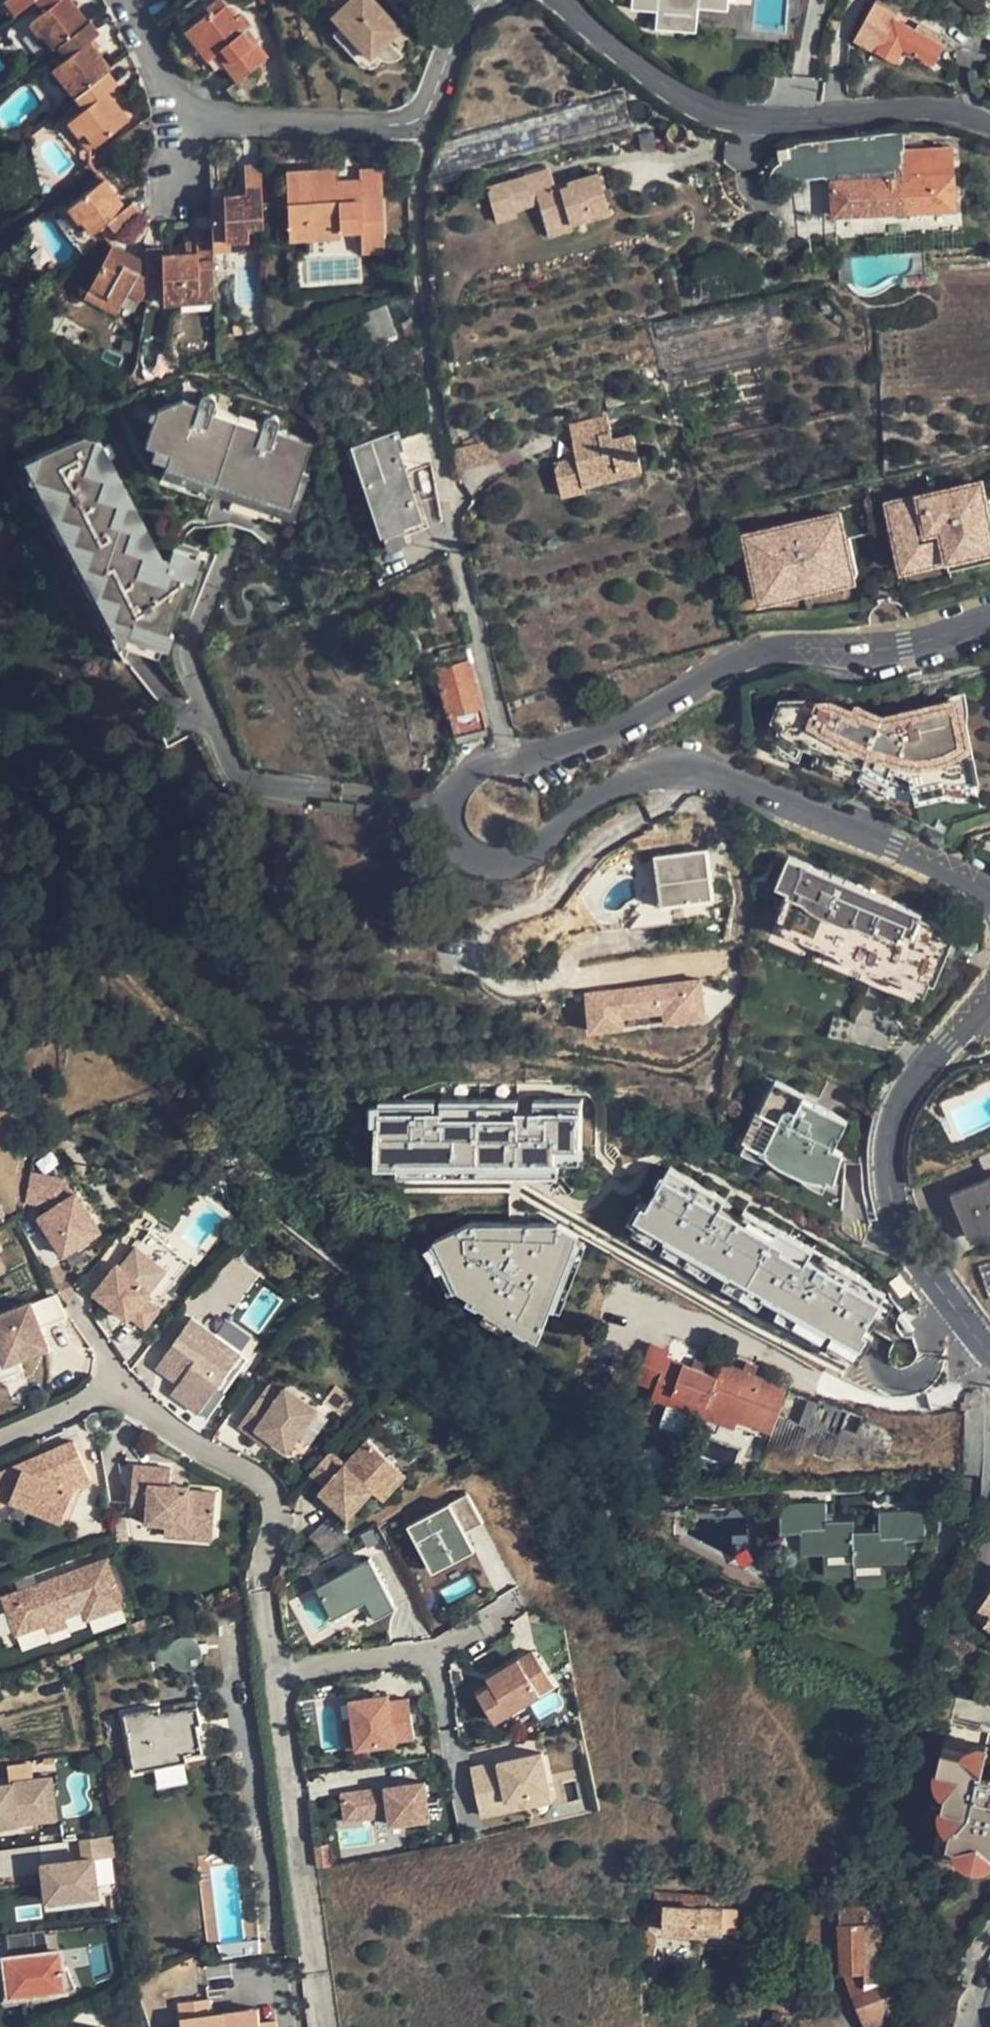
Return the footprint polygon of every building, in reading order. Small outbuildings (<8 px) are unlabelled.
[(6,16),(28,0),(0,0),(0,8),(6,16)] [(42,9),(24,24),(45,51),(56,43),(65,55),(50,66),(81,108),(67,118),(89,146),(127,116),(106,88),(97,77),(106,69),(109,67),(88,38),(98,30),(90,19),(86,19),(72,0),(36,0),(42,9)] [(209,9),(191,22),(214,52),(216,51),(237,77),(264,56),(254,42),(256,40),(247,27),(237,15),(226,0),(212,11),(209,9)] [(209,9),(212,11),(226,0),(225,0),(214,0),(207,5),(209,9)] [(339,6),(331,12),(338,20),(328,29),(353,57),(363,49),(367,54),(372,49),(385,37),(379,30),(391,19),(374,0),(334,0),(339,6)] [(655,11),(644,0),(635,0),(632,2),(647,18),(655,11)] [(655,11),(662,6),(665,6),(667,4),(690,5),(691,0),(644,0),(655,11)] [(855,38),(895,59),(903,46),(932,62),(944,42),(895,16),(904,0),(876,0),(855,38)] [(243,10),(237,15),(247,27),(252,23),(243,10)] [(397,26),(391,19),(379,30),(385,37),(397,26)] [(207,57),(214,52),(191,22),(184,27),(207,57)] [(398,51),(385,37),(372,49),(374,50),(379,53),(386,54),(391,54),(398,51)] [(115,80),(106,69),(97,77),(106,88),(115,80)] [(248,90),(237,77),(228,85),(237,97),(248,90)] [(450,140),(437,141),(430,175),(523,150),(629,121),(622,92),(575,104),(450,140)] [(829,139),(832,177),(835,215),(954,207),(953,197),(960,197),(959,184),(952,184),(949,146),(905,148),(903,130),(829,139)] [(825,177),(832,177),(829,139),(789,145),(791,155),(779,157),(780,163),(776,165),(770,178),(798,177),(800,179),(823,176),(825,177)] [(981,139),(974,147),(988,156),(989,153),(989,144),(981,139)] [(777,146),(779,157),(791,155),(789,145),(777,146)] [(244,161),(245,191),(260,191),(258,161),(244,161)] [(334,167),(287,169),(290,236),(307,235),(307,224),(354,222),(354,227),(360,227),(361,249),(384,247),(380,165),(361,166),(362,175),(334,177),(334,167)] [(548,167),(525,174),(529,190),(536,188),(553,184),(549,170),(548,167)] [(538,201),(543,219),(563,213),(567,223),(591,217),(590,210),(606,207),(598,172),(553,184),(536,188),(538,201)] [(511,196),(529,190),(525,174),(486,183),(494,213),(514,207),(511,196)] [(66,206),(85,232),(86,234),(98,226),(107,238),(141,213),(132,201),(125,206),(104,178),(66,206)] [(514,207),(538,201),(536,188),(529,190),(511,196),(514,207)] [(262,225),(260,191),(245,191),(209,193),(209,215),(211,249),(247,247),(247,226),(262,225)] [(516,214),(514,207),(494,213),(496,219),(516,214)] [(608,215),(606,207),(590,210),(591,217),(593,220),(608,215)] [(568,229),(567,223),(563,213),(543,219),(548,234),(568,229)] [(211,254),(211,249),(209,215),(197,217),(198,249),(198,254),(211,254)] [(307,224),(307,235),(355,233),(354,227),(354,222),(307,224)] [(198,254),(198,249),(161,252),(159,244),(147,246),(148,262),(111,243),(84,295),(115,312),(126,294),(138,300),(150,278),(162,278),(163,301),(213,300),(211,254),(198,254)] [(374,310),(379,336),(396,333),(391,306),(374,310)] [(204,399),(189,394),(165,405),(152,439),(159,441),(174,447),(170,457),(294,502),(306,468),(317,440),(282,428),(284,423),(284,419),(283,416),(278,413),(273,413),(269,416),(268,420),(266,425),(218,408),(220,402),(222,397),(221,394),(219,391),(217,390),(213,389),(210,391),(207,393),(204,399)] [(218,408),(266,425),(268,420),(220,402),(218,408)] [(569,424),(572,438),(576,439),(599,433),(595,418),(569,424)] [(191,571),(192,569),(173,561),(169,571),(146,562),(152,545),(132,537),(139,519),(119,511),(126,493),(107,486),(113,468),(94,460),(104,433),(89,428),(45,447),(37,470),(71,484),(62,508),(81,516),(75,533),(94,541),(87,558),(106,565),(99,583),(118,590),(112,608),(169,630),(191,571)] [(404,470),(430,461),(421,431),(394,439),(392,433),(355,444),(388,544),(406,538),(401,521),(419,514),(404,470)] [(554,461),(559,481),(579,476),(581,484),(586,483),(641,469),(632,433),(612,437),(610,431),(599,433),(576,439),(572,438),(575,448),(576,454),(568,457),(554,461)] [(192,569),(191,571),(195,573),(203,551),(177,540),(173,551),(166,549),(108,435),(104,433),(94,460),(113,468),(107,486),(126,493),(119,511),(139,519),(132,537),(152,545),(146,562),(169,571),(173,561),(192,569)] [(495,454),(490,435),(452,446),(459,465),(495,454)] [(174,447),(159,441),(156,451),(170,457),(174,447)] [(566,450),(568,457),(576,454),(575,448),(566,450)] [(294,502),(170,457),(167,467),(296,514),(312,470),(306,468),(294,502)] [(583,490),(581,484),(579,476),(559,481),(563,496),(583,490)] [(888,503),(894,526),(900,551),(912,548),(914,558),(981,542),(979,532),(989,530),(989,526),(983,498),(979,481),(888,503)] [(838,514),(747,536),(751,553),(758,585),(770,582),(773,592),(839,576),(837,566),(849,563),(843,538),(838,514)] [(979,532),(981,542),(914,558),(912,548),(900,551),(894,526),(889,527),(900,572),(989,551),(989,530),(979,532)] [(859,581),(848,536),(843,538),(849,563),(837,566),(839,576),(773,592),(770,582),(758,585),(751,553),(746,554),(758,605),(859,581)] [(478,701),(463,647),(432,656),(450,718),(454,732),(484,722),(478,701)] [(857,711),(847,708),(833,703),(823,703),(822,705),(808,700),(779,704),(767,737),(776,740),(773,749),(784,758),(793,762),(800,764),(805,751),(817,755),(813,765),(832,772),(830,775),(832,776),(845,780),(854,782),(860,781),(862,784),(874,791),(883,795),(886,795),(891,782),(905,788),(914,786),(916,793),(918,804),(947,797),(955,799),(964,801),(975,799),(980,798),(976,783),(957,700),(929,706),(914,710),(897,714),(884,717),(859,708),(857,711)] [(706,849),(653,855),(659,904),(712,897),(706,849)] [(922,915),(789,857),(776,886),(787,891),(776,917),(784,920),(929,984),(934,987),(953,945),(939,939),(943,931),(919,921),(922,915)] [(924,994),(929,984),(784,920),(778,933),(788,937),(800,937),(837,953),(845,960),(869,970),(881,973),(904,982),(915,991),(924,994)] [(700,977),(583,990),(587,1032),(705,1018),(700,977)] [(850,1024),(829,1016),(820,1037),(841,1046),(850,1024)] [(802,1098),(769,1079),(737,1136),(813,1180),(824,1186),(829,1154),(822,1149),(837,1123),(800,1102),(802,1098)] [(368,1101),(371,1163),(583,1161),(582,1101),(368,1101)] [(813,1180),(737,1136),(731,1145),(738,1151),(759,1157),(785,1172),(793,1181),(808,1188),(813,1180)] [(660,1164),(628,1219),(860,1353),(892,1298),(660,1164)] [(66,1180),(33,1174),(27,1203),(48,1207),(51,1212),(41,1219),(45,1225),(52,1236),(65,1256),(103,1231),(77,1192),(75,1194),(66,1180)] [(951,1194),(969,1235),(989,1226),(989,1177),(951,1194)] [(467,1222),(427,1240),(451,1289),(534,1336),(572,1235),(553,1223),(467,1222)] [(45,1225),(40,1229),(47,1239),(52,1236),(45,1225)] [(152,1292),(119,1265),(96,1295),(129,1321),(132,1318),(146,1329),(161,1311),(146,1299),(152,1292)] [(57,1294),(33,1304),(43,1328),(69,1318),(57,1294)] [(46,1335),(43,1328),(33,1304),(33,1302),(0,1316),(0,1380),(24,1371),(20,1359),(31,1355),(29,1349),(42,1344),(46,1335)] [(215,1337),(192,1321),(158,1368),(180,1384),(173,1395),(200,1414),(237,1364),(210,1344),(215,1337)] [(738,1421),(763,1430),(782,1408),(745,1369),(724,1361),(720,1372),(697,1364),(686,1360),(669,1354),(670,1349),(652,1342),(636,1381),(653,1388),(650,1398),(701,1417),(705,1408),(738,1421)] [(690,1353),(686,1360),(697,1364),(699,1358),(690,1353)] [(748,1360),(743,1367),(745,1369),(755,1372),(758,1364),(748,1360)] [(282,1395),(269,1386),(239,1428),(253,1438),(258,1432),(272,1442),(288,1454),(318,1411),(287,1389),(282,1395)] [(819,1401),(788,1389),(784,1401),(782,1408),(772,1434),(769,1446),(798,1456),(800,1449),(830,1460),(833,1451),(849,1457),(852,1449),(871,1456),(873,1449),(888,1454),(897,1432),(861,1419),(863,1414),(820,1398),(819,1401)] [(735,1429),(738,1421),(705,1408),(701,1417),(735,1429)] [(258,1432),(253,1438),(268,1448),(272,1442),(258,1432)] [(345,1466),(330,1453),(310,1475),(325,1488),(320,1494),(325,1499),(333,1506),(348,1519),(373,1491),(395,1466),(367,1441),(345,1466)] [(0,1474),(0,1520),(29,1507),(62,1520),(74,1491),(71,1489),(91,1481),(74,1442),(0,1474)] [(171,1469),(134,1466),(131,1506),(148,1507),(146,1523),(186,1527),(185,1534),(213,1536),(216,1494),(189,1492),(189,1488),(170,1486),(171,1469)] [(395,1466),(373,1491),(383,1501),(405,1475),(395,1466)] [(468,1528),(486,1519),(472,1491),(410,1522),(434,1571),(479,1549),(468,1528)] [(325,1499),(322,1503),(329,1510),(333,1506),(325,1499)] [(781,1504),(783,1548),(828,1546),(828,1559),(855,1558),(856,1571),(883,1570),(883,1551),(903,1551),(923,1550),(921,1510),(880,1512),(881,1528),(854,1529),(854,1518),(827,1519),(826,1503),(781,1504)] [(332,1561),(338,1572),(371,1555),(411,1630),(429,1620),(383,1534),(332,1561)] [(883,1551),(883,1570),(903,1569),(903,1551),(883,1551)] [(828,1559),(828,1571),(856,1571),(855,1558),(828,1559)] [(373,1600),(377,1614),(395,1608),(380,1559),(321,1577),(332,1612),(373,1600)] [(36,1595),(5,1606),(14,1634),(105,1602),(109,1611),(122,1606),(106,1560),(32,1586),(36,1595)] [(883,1570),(856,1571),(856,1585),(884,1584),(883,1570)] [(976,1614),(985,1620),(989,1614),(989,1591),(976,1614)] [(169,1643),(154,1645),(155,1665),(159,1664),(167,1663),(166,1658),(165,1653),(166,1649),(169,1643)] [(495,1721),(559,1688),(539,1650),(475,1682),(495,1721)] [(348,1747),(418,1741),(414,1690),(352,1696),(354,1714),(346,1715),(348,1747)] [(180,1749),(182,1758),(199,1754),(193,1726),(198,1725),(194,1708),(173,1712),(175,1719),(159,1723),(156,1710),(121,1716),(132,1772),(156,1767),(153,1754),(180,1749)] [(968,1748),(963,1751),(984,1756),(987,1744),(980,1744),(974,1745),(968,1748)] [(987,1744),(984,1756),(981,1771),(989,1773),(989,1745),(987,1744)] [(984,1756),(963,1751),(941,1746),(936,1767),(947,1770),(943,1790),(939,1804),(952,1807),(947,1827),(944,1842),(953,1844),(989,1852),(989,1773),(981,1771),(984,1756)] [(182,1762),(182,1758),(180,1749),(153,1754),(156,1767),(182,1762)] [(550,1750),(474,1760),(482,1813),(557,1803),(550,1750)] [(947,1770),(936,1767),(936,1776),(937,1780),(940,1786),(943,1790),(947,1770)] [(345,1822),(434,1815),(431,1778),(342,1785),(345,1822)] [(0,1785),(0,1825),(39,1820),(37,1805),(53,1803),(50,1779),(0,1785)] [(952,1807),(939,1804),(939,1807),(940,1816),(942,1820),(947,1827),(952,1807)] [(111,1835),(81,1838),(84,1858),(43,1863),(47,1899),(98,1893),(94,1858),(115,1855),(111,1835)] [(953,1844),(956,1850),(960,1855),(966,1859),(971,1861),(979,1861),(983,1861),(989,1858),(989,1857),(989,1852),(953,1844)] [(707,1891),(654,1890),(654,1910),(664,1910),(663,1929),(736,1932),(738,1905),(707,1904),(707,1891)] [(846,1973),(868,2026),(912,2026),(903,2005),(914,2001),(901,1969),(890,1974),(887,1974),(884,1904),(839,1906),(841,1973),(846,1973)] [(32,1929),(6,1932),(8,1954),(5,1955),(6,1962),(8,1980),(1,1980),(3,2000),(27,1998),(26,1990),(45,1988),(47,1995),(74,1985),(66,1965),(62,1965),(60,1949),(35,1952),(32,1929)] [(257,1938),(221,1944),(215,1945),(222,1957),(259,1951),(257,1938)] [(654,1941),(644,1941),(643,1941),(642,1960),(653,1961),(654,1941)] [(8,1980),(6,1962),(0,1963),(0,1971),(1,1980),(8,1980)] [(176,2002),(179,2026),(223,2026),(221,2012),(208,2014),(206,1998),(176,2002)] [(221,2012),(223,2026),(273,2026),(272,2020),(256,2022),(255,2008),(221,2012)] [(773,2011),(770,2026),(789,2026),(791,2014),(773,2011)]
